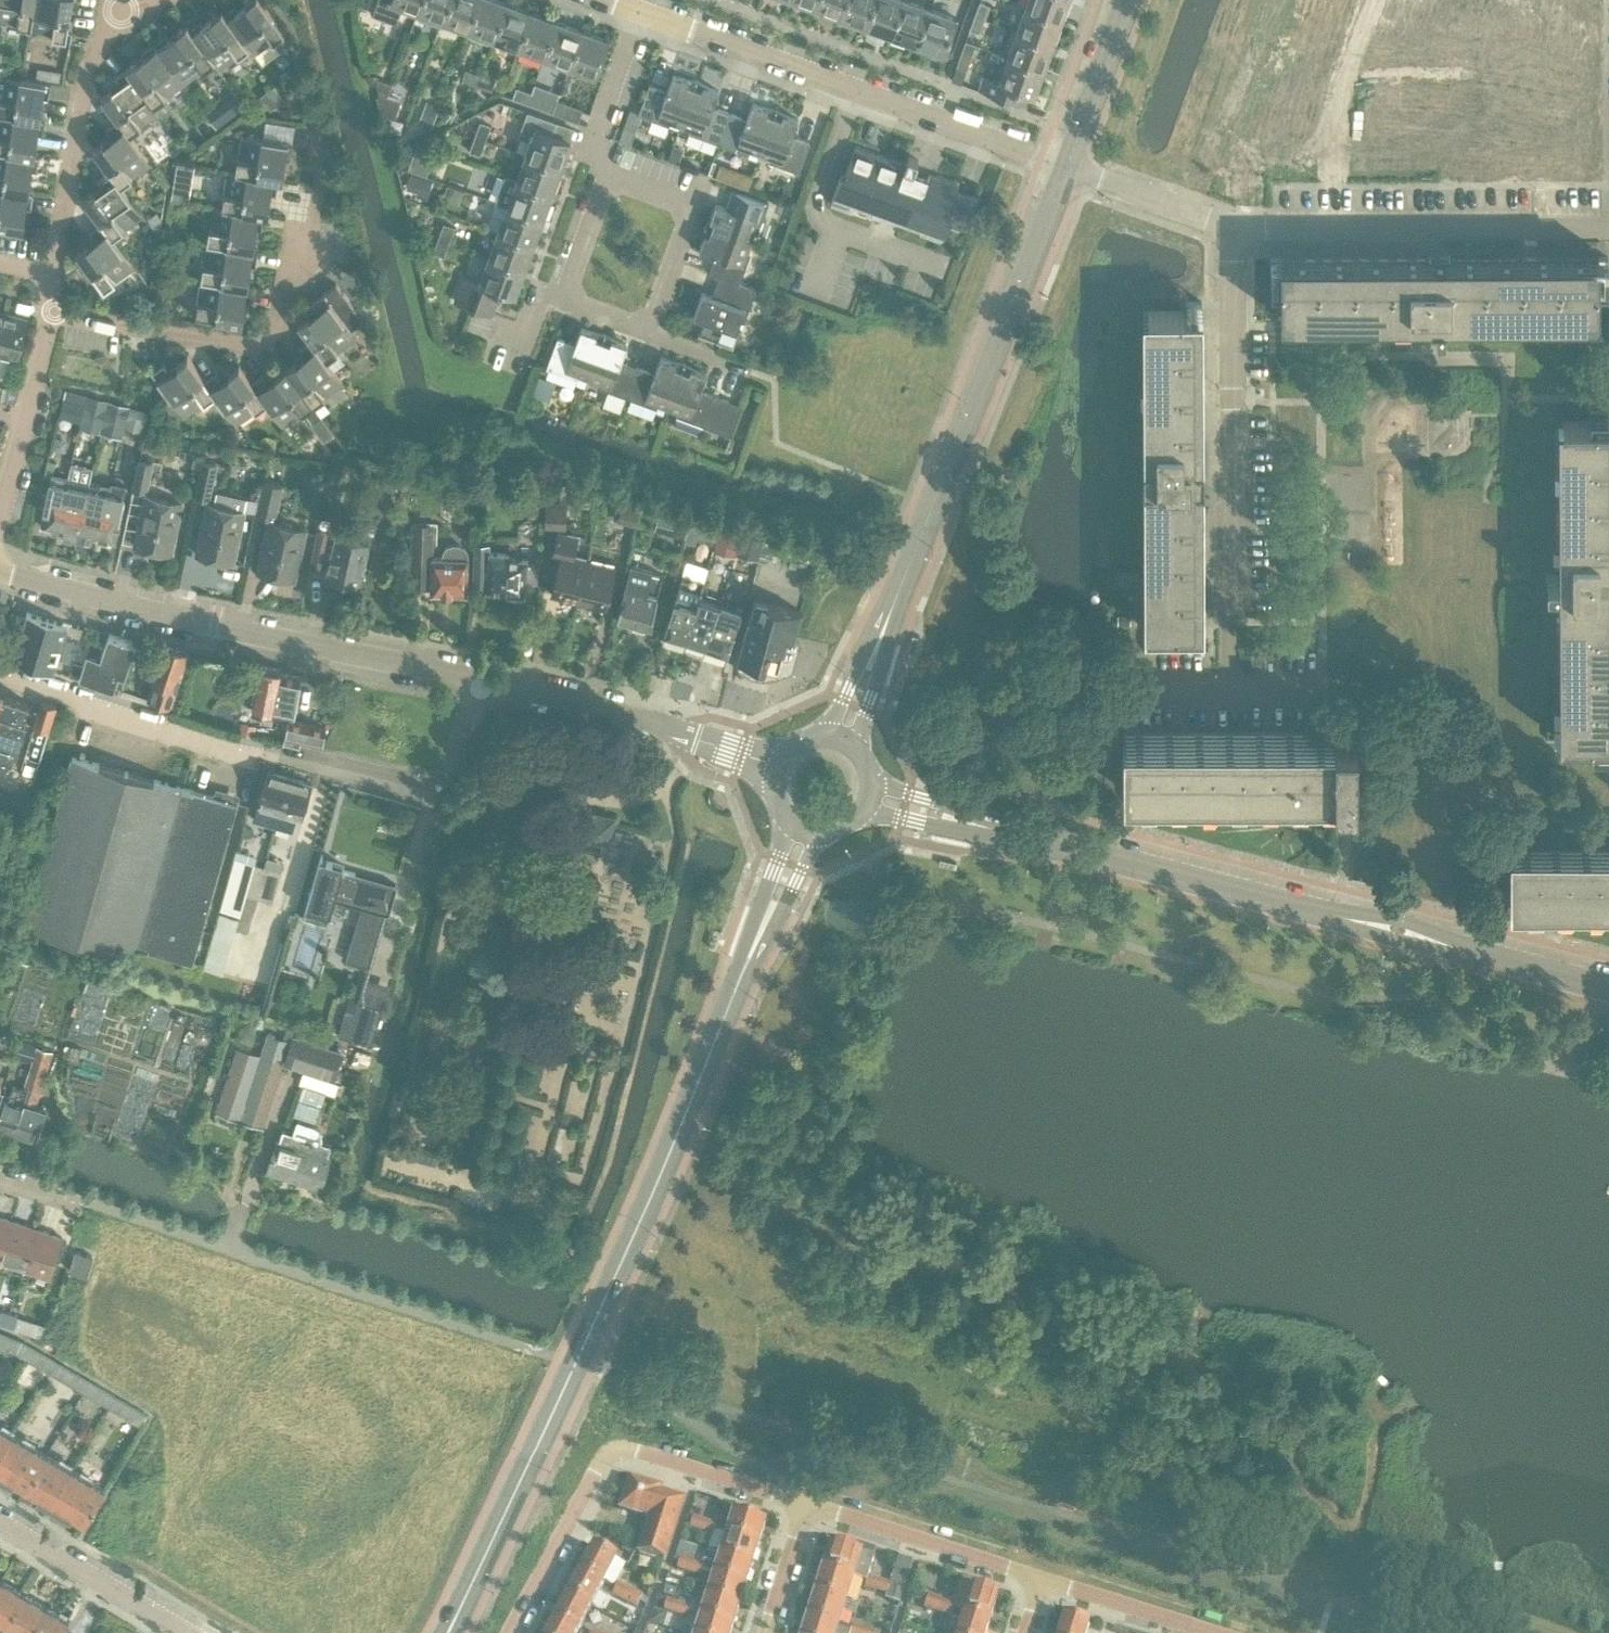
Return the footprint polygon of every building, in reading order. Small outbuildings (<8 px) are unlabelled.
[(34,0),(0,0),(0,23),(30,28),(34,0)] [(30,28),(29,34),(66,39),(72,0),(34,0),(30,28)] [(247,48),(252,55),(271,41),(279,52),(291,44),(258,0),(248,0),(237,8),(235,5),(223,14),(247,48)] [(371,13),(396,22),(402,6),(416,11),(420,0),(375,0),(371,13)] [(448,0),(420,0),(416,11),(441,20),(448,0)] [(477,0),(448,0),(441,20),(467,29),(477,0)] [(505,1),(501,0),(477,0),(467,29),(492,39),(505,1)] [(816,0),(791,0),(813,8),(816,0)] [(845,0),(816,0),(813,8),(839,18),(845,0)] [(874,0),(845,0),(839,18),(864,27),(874,0)] [(903,0),(874,0),(864,27),(890,36),(903,0)] [(929,8),(906,0),(903,0),(890,36),(915,45),(929,8)] [(984,21),(990,4),(979,0),(973,17),(984,21)] [(1067,0),(1027,0),(1025,7),(1060,20),(1067,0)] [(1522,60),(1538,60),(1544,60),(1553,60),(1558,60),(1584,60),(1583,0),(1522,0),(1522,60)] [(518,48),(531,11),(505,1),(492,39),(518,48)] [(1051,45),(1060,20),(1025,7),(1015,32),(1051,45)] [(929,8),(915,45),(941,55),(954,18),(929,8)] [(247,48),(223,14),(221,10),(203,23),(201,20),(189,29),(213,63),(218,70),(247,48)] [(543,57),(556,20),(531,11),(518,48),(543,57)] [(980,32),(984,21),(973,17),(969,28),(980,32)] [(568,66),(582,29),(556,20),(543,57),(568,66)] [(213,63),(189,29),(186,24),(168,37),(166,34),(152,44),(182,85),(213,63)] [(582,29),(568,66),(594,76),(607,38),(582,29)] [(1042,70),(1051,45),(1015,32),(1007,57),(1042,70)] [(964,41),(955,66),(965,70),(974,44),(964,41)] [(165,98),(182,85),(152,44),(142,51),(145,54),(125,68),(158,113),(161,117),(173,109),(165,98)] [(1021,92),(1029,94),(1033,96),(1042,70),(1007,57),(998,79),(984,73),(978,88),(1017,102),(1021,92)] [(476,84),(480,73),(466,67),(462,79),(476,84)] [(128,134),(129,134),(158,113),(125,68),(115,76),(120,83),(100,97),(117,120),(117,119),(128,134)] [(49,69),(48,79),(59,81),(61,71),(49,69)] [(480,73),(476,84),(491,90),(496,78),(480,73)] [(679,124),(695,81),(672,73),(666,89),(648,83),(637,114),(667,125),(669,121),(679,124)] [(40,120),(43,99),(47,99),(50,83),(0,76),(0,113),(40,120)] [(387,95),(391,83),(378,77),(375,88),(377,97),(387,95)] [(716,142),(728,112),(711,106),(717,90),(695,81),(679,124),(689,128),(687,132),(716,142)] [(527,103),(531,91),(517,86),(513,98),(527,103)] [(531,91),(527,103),(542,108),(546,97),(531,91)] [(387,95),(377,97),(381,114),(395,118),(401,99),(387,95)] [(427,99),(419,120),(432,125),(440,104),(427,99)] [(552,112),(578,121),(583,107),(557,99),(552,112)] [(758,153),(774,110),(751,102),(745,118),(728,112),(716,142),(747,153),(748,150),(758,153)] [(220,104),(206,114),(217,128),(230,118),(220,104)] [(1374,125),(1359,125),(1359,160),(1374,160),(1374,163),(1392,163),(1392,167),(1418,167),(1418,119),(1395,120),(1395,109),(1374,109),(1374,125)] [(1441,120),(1418,119),(1418,167),(1445,167),(1445,163),(1461,163),(1461,109),(1441,109),(1441,120)] [(1480,109),(1461,109),(1461,163),(1477,163),(1477,167),(1505,166),(1505,120),(1480,119),(1480,109)] [(774,110),(758,153),(768,157),(767,161),(797,172),(808,141),(791,135),(797,118),(774,110)] [(629,145),(640,115),(637,114),(629,111),(618,141),(629,145)] [(526,112),(518,136),(530,141),(525,155),(561,168),(571,143),(551,136),(556,123),(526,112)] [(40,120),(0,113),(0,151),(34,156),(38,135),(41,135),(44,121),(40,120)] [(151,164),(129,134),(128,134),(117,119),(117,120),(105,128),(110,135),(92,149),(108,171),(109,171),(120,186),(121,186),(151,164)] [(474,137),(485,141),(491,125),(480,121),(474,137)] [(235,172),(277,179),(281,180),(285,158),(289,159),(291,143),(240,135),(235,172)] [(481,154),(485,141),(474,137),(470,150),(481,154)] [(192,138),(183,144),(188,151),(197,145),(192,138)] [(414,154),(430,160),(434,150),(417,144),(414,154)] [(852,197),(890,211),(906,164),(905,163),(855,145),(845,172),(841,171),(831,198),(832,199),(832,198),(849,204),(852,197)] [(668,160),(677,164),(683,149),(673,146),(668,160)] [(34,156),(0,151),(0,188),(29,193),(32,171),(35,171),(38,157),(34,156)] [(906,164),(890,211),(926,225),(925,229),(943,236),(949,220),(966,226),(977,199),(955,190),(958,183),(929,172),(927,176),(914,170),(918,157),(909,154),(905,163),(906,164)] [(525,155),(515,180),(552,194),(561,168),(525,155)] [(277,179),(235,172),(227,170),(221,207),(263,213),(263,214),(267,215),(271,193),(274,193),(277,179)] [(142,215),(121,186),(120,186),(109,171),(108,171),(97,180),(101,186),(83,199),(100,222),(101,221),(112,237),(113,236),(142,215)] [(412,171),(406,187),(427,195),(433,179),(412,171)] [(737,184),(746,187),(750,176),(741,172),(737,184)] [(504,176),(495,201),(506,206),(543,219),(552,194),(515,180),(504,176)] [(174,182),(171,198),(188,201),(191,185),(174,182)] [(451,201),(462,205),(468,190),(456,186),(451,201)] [(29,193),(0,188),(0,226),(23,229),(26,208),(30,208),(32,193),(29,193)] [(706,226),(749,242),(753,233),(756,234),(768,204),(737,192),(731,210),(714,204),(706,226)] [(221,207),(212,205),(206,243),(253,250),(257,228),(261,229),(263,214),(263,213),(221,207)] [(506,206),(497,231),(534,245),(543,219),(506,206)] [(162,219),(157,211),(147,219),(159,235),(162,219)] [(134,266),(113,236),(112,237),(101,221),(100,222),(88,230),(93,237),(75,250),(103,289),(134,266)] [(438,238),(449,242),(454,226),(444,222),(438,238)] [(745,253),(749,242),(706,226),(697,250),(714,256),(707,273),(717,277),(717,276),(738,284),(738,283),(749,254),(745,253)] [(497,231),(488,256),(524,270),(534,245),(497,231)] [(445,255),(449,242),(438,238),(433,251),(445,255)] [(257,250),(253,250),(206,243),(201,278),(247,286),(251,264),(254,265),(257,250)] [(462,277),(453,301),(491,315),(500,290),(515,295),(524,270),(488,256),(478,283),(462,277)] [(1280,286),(1280,318),(1435,317),(1435,329),(1444,329),(1443,317),(1598,316),(1598,285),(1608,285),(1608,257),(1598,257),(1279,259),(1279,258),(1269,258),(1269,286),(1280,286)] [(754,289),(738,283),(738,284),(717,276),(717,277),(710,296),(700,292),(691,316),(700,319),(695,334),(730,347),(736,331),(734,331),(738,321),(742,323),(754,289)] [(251,287),(247,286),(201,278),(195,315),(241,323),(245,300),(249,301),(251,287)] [(297,321),(309,339),(310,338),(326,361),(326,360),(356,338),(349,329),(362,320),(335,282),(310,300),(316,308),(297,321)] [(0,326),(0,356),(16,360),(27,319),(4,313),(0,326)] [(1203,629),(1202,313),(1142,313),(1143,629),(1203,629)] [(586,380),(602,336),(579,328),(573,344),(556,338),(544,369),(575,380),(576,376),(586,380)] [(625,398),(636,367),(619,361),(625,345),(602,336),(586,380),(596,383),(595,387),(625,398)] [(343,383),(326,360),(326,361),(310,338),(309,339),(298,346),(303,354),(284,367),(313,405),(343,383)] [(203,378),(187,355),(168,369),(163,362),(150,371),(184,416),(214,394),(203,378)] [(667,409),(682,366),(659,357),(653,374),(636,367),(625,398),(655,409),(656,405),(667,409)] [(249,382),(250,381),(237,364),(220,377),(214,370),(203,378),(214,394),(236,425),(265,404),(266,403),(249,382)] [(682,366),(667,409),(676,412),(675,416),(730,436),(741,406),(699,390),(705,374),(682,366)] [(266,403),(265,404),(282,428),(303,413),(311,424),(320,416),(313,405),(284,367),(266,380),(262,373),(250,381),(249,382),(266,403)] [(0,386),(0,399),(6,401),(12,402),(16,388),(9,386),(1,384),(0,386)] [(66,389),(59,417),(80,422),(79,428),(93,430),(101,433),(108,399),(66,389)] [(108,399),(101,433),(121,438),(124,427),(130,405),(108,399)] [(130,405),(124,427),(142,431),(148,410),(130,405)] [(1546,579),(1546,583),(1556,583),(1557,737),(1589,737),(1589,748),(1608,748),(1608,409),(1587,409),(1587,420),(1555,420),(1556,575),(1546,575),(1546,579)] [(48,458),(44,476),(51,477),(52,471),(53,472),(56,460),(48,458)] [(152,462),(140,459),(134,489),(146,491),(152,462)] [(195,498),(208,500),(215,464),(203,461),(195,498)] [(40,526),(59,530),(66,496),(61,495),(65,475),(52,471),(51,477),(40,526)] [(85,499),(88,484),(88,483),(68,479),(69,475),(65,475),(61,495),(66,496),(59,530),(63,531),(61,536),(76,539),(85,499)] [(280,485),(263,482),(256,515),(273,519),(280,485)] [(106,504),(109,489),(88,484),(85,499),(76,539),(91,542),(92,537),(95,538),(103,504),(106,504)] [(103,504),(95,538),(115,542),(126,487),(111,484),(110,489),(109,489),(106,504),(103,504)] [(145,496),(134,546),(171,554),(181,504),(145,496)] [(243,512),(207,504),(196,555),(232,562),(243,512)] [(617,521),(634,525),(638,508),(621,504),(617,521)] [(576,601),(586,559),(571,556),(576,537),(561,534),(563,528),(564,528),(565,506),(543,505),(542,527),(557,528),(550,556),(558,558),(549,595),(576,601)] [(657,510),(652,530),(666,533),(686,537),(690,518),(671,513),(657,510)] [(686,537),(684,542),(695,544),(697,533),(716,539),(719,526),(690,518),(686,537)] [(367,520),(365,530),(373,532),(375,522),(367,520)] [(431,568),(430,589),(430,594),(468,595),(469,558),(469,552),(465,546),(460,543),(452,543),(446,545),(443,550),(442,558),(434,558),(434,521),(413,521),(412,564),(419,564),(419,567),(431,568)] [(305,531),(268,523),(257,573),(294,582),(305,531)] [(716,539),(712,551),(735,557),(736,554),(741,531),(719,526),(716,539)] [(310,558),(309,566),(323,569),(323,567),(328,542),(331,531),(317,528),(310,558)] [(741,531),(736,554),(759,560),(766,535),(742,529),(741,531)] [(328,542),(323,567),(327,568),(325,577),(360,585),(369,542),(334,534),(332,543),(328,542)] [(473,565),(472,585),(485,586),(485,591),(505,593),(510,597),(520,598),(524,595),(527,560),(507,558),(508,554),(490,553),(491,542),(474,541),(473,565)] [(586,559),(576,601),(603,607),(613,566),(586,559)] [(654,608),(659,589),(663,575),(629,566),(625,580),(616,617),(646,625),(651,607),(654,608)] [(736,581),(739,572),(731,569),(728,579),(736,581)] [(698,597),(702,584),(681,577),(663,632),(684,639),(698,597)] [(719,604),(698,597),(684,639),(705,645),(719,604)] [(738,660),(737,664),(742,669),(748,672),(754,674),(761,675),(767,675),(774,674),(775,670),(776,670),(783,642),(790,644),(791,641),(799,611),(752,599),(736,659),(738,660)] [(719,604),(705,645),(725,652),(739,611),(719,604)] [(2,653),(3,653),(13,656),(12,659),(54,671),(70,625),(28,613),(18,642),(6,639),(2,653)] [(1131,614),(1118,614),(1118,628),(1131,628),(1131,614)] [(102,657),(88,653),(84,665),(80,677),(120,690),(136,641),(110,633),(102,657)] [(150,679),(152,680),(147,697),(153,699),(170,705),(188,653),(162,643),(154,667),(150,668),(147,675),(150,678),(150,679)] [(74,662),(70,674),(79,678),(80,677),(84,665),(74,662)] [(260,665),(252,708),(293,716),(301,676),(280,672),(280,669),(260,665)] [(9,765),(13,752),(15,753),(26,719),(22,717),(27,701),(0,693),(0,762),(9,765)] [(40,699),(32,725),(39,727),(48,730),(56,704),(40,699)] [(289,717),(284,741),(301,745),(302,738),(323,743),(327,726),(306,721),(289,717)] [(242,720),(239,731),(253,734),(256,724),(242,720)] [(1122,791),(1334,790),(1334,795),(1335,795),(1335,817),(1344,817),(1356,817),(1356,730),(1333,730),(1333,733),(1122,734),(1122,791)] [(84,750),(78,749),(54,826),(73,832),(68,848),(74,850),(70,862),(64,860),(58,879),(64,881),(60,893),(54,891),(49,910),(54,912),(51,924),(45,923),(44,925),(96,941),(137,809),(164,817),(176,779),(170,777),(175,762),(88,736),(84,750)] [(274,825),(289,775),(267,769),(257,803),(253,819),(274,825)] [(289,775),(274,825),(291,829),(295,814),(301,816),(311,782),(289,775)] [(587,813),(584,812),(559,805),(553,828),(605,841),(611,820),(609,819),(610,817),(587,811),(587,813)] [(1608,908),(1608,851),(1508,851),(1509,908),(1608,908)] [(321,853),(303,915),(327,922),(335,898),(361,906),(345,960),(347,960),(369,967),(373,952),(385,913),(389,914),(397,885),(343,869),(344,865),(322,858),(323,854),(321,853)] [(236,857),(221,908),(239,913),(245,893),(257,897),(271,901),(279,872),(265,868),(263,868),(264,865),(255,862),(236,857)] [(204,967),(222,972),(237,918),(220,912),(204,967)] [(372,1043),(382,1007),(358,999),(354,1013),(346,1011),(340,1033),(372,1043)] [(288,1022),(282,1039),(290,1042),(291,1038),(296,1025),(288,1022)] [(292,1038),(284,1064),(333,1079),(341,1054),(326,1049),(328,1040),(298,1031),(296,1039),(292,1038)] [(284,1064),(292,1038),(291,1038),(290,1042),(282,1039),(267,1034),(260,1055),(237,1048),(217,1111),(263,1126),(284,1064)] [(20,1041),(17,1050),(34,1055),(37,1045),(37,1044),(21,1038),(20,1040),(20,1041)] [(25,1101),(15,1131),(37,1138),(47,1108),(47,1106),(37,1102),(53,1049),(37,1045),(34,1055),(25,1083),(29,1084),(27,1089),(24,1098),(24,1101),(25,1101)] [(0,1104),(0,1126),(15,1131),(25,1101),(24,1101),(24,1098),(27,1089),(13,1084),(10,1096),(3,1094),(0,1104)] [(328,1157),(326,1156),(330,1145),(319,1141),(321,1140),(322,1135),(320,1131),(317,1127),(313,1125),(297,1120),(292,1133),(282,1130),(278,1141),(276,1140),(267,1169),(319,1186),(328,1157)] [(0,1258),(13,1220),(0,1215),(0,1258)] [(13,1220),(0,1258),(26,1267),(38,1228),(13,1220)] [(38,1228),(26,1267),(51,1275),(63,1236),(38,1228)] [(75,1249),(69,1268),(87,1274),(93,1255),(75,1249)] [(10,1311),(2,1308),(0,1314),(0,1324),(5,1325),(10,1311)] [(18,1314),(10,1311),(5,1325),(14,1328),(18,1314)] [(16,1352),(141,1425),(148,1413),(22,1339),(0,1330),(0,1345),(16,1352)] [(18,1437),(0,1426),(0,1466),(18,1437)] [(46,1453),(18,1437),(0,1466),(0,1475),(12,1483),(13,1480),(26,1488),(46,1453)] [(54,1507),(75,1470),(46,1453),(26,1488),(39,1495),(38,1498),(54,1507)] [(75,1470),(54,1507),(70,1516),(71,1514),(85,1522),(105,1488),(75,1470)] [(659,1490),(629,1481),(620,1510),(649,1520),(638,1555),(663,1563),(683,1502),(658,1494),(659,1490)] [(691,1524),(693,1519),(697,1521),(699,1521),(701,1513),(691,1510),(687,1524),(691,1525),(691,1524)] [(714,1526),(712,1532),(725,1536),(726,1535),(758,1545),(765,1524),(732,1514),(729,1526),(716,1522),(714,1526)] [(691,1525),(689,1530),(700,1533),(703,1523),(699,1521),(697,1521),(693,1519),(691,1524),(691,1525)] [(703,1523),(700,1533),(711,1537),(712,1532),(714,1526),(703,1523)] [(725,1536),(719,1556),(751,1566),(758,1545),(726,1535),(725,1536)] [(829,1545),(821,1569),(853,1579),(865,1583),(867,1579),(868,1580),(874,1559),(872,1558),(875,1550),(875,1549),(838,1538),(835,1547),(829,1545)] [(681,1543),(676,1558),(681,1559),(692,1563),(693,1563),(697,1549),(685,1545),(681,1543)] [(580,1571),(603,1583),(615,1560),(592,1548),(580,1571)] [(703,1566),(701,1572),(713,1576),(745,1586),(751,1566),(719,1556),(716,1565),(705,1561),(703,1566)] [(897,1566),(895,1574),(909,1579),(912,1570),(914,1563),(900,1558),(897,1566)] [(681,1559),(677,1571),(688,1574),(692,1563),(681,1559)] [(692,1563),(688,1574),(699,1578),(701,1572),(703,1566),(693,1563),(692,1563)] [(845,1604),(853,1579),(821,1569),(813,1594),(845,1604)] [(590,1607),(603,1583),(580,1571),(567,1595),(590,1607)] [(669,1573),(666,1585),(679,1589),(682,1577),(669,1573)] [(713,1576),(706,1597),(738,1607),(745,1586),(713,1576)] [(864,1587),(875,1591),(878,1583),(868,1580),(867,1579),(865,1583),(864,1587)] [(24,1593),(1,1580),(0,1582),(0,1619),(6,1623),(24,1593)] [(878,1583),(875,1591),(887,1594),(889,1586),(878,1583)] [(624,1604),(631,1590),(619,1584),(612,1597),(624,1604)] [(887,1595),(885,1601),(898,1605),(901,1606),(905,1591),(891,1587),(889,1586),(887,1594),(887,1595)] [(954,1606),(952,1612),(964,1616),(989,1624),(997,1598),(972,1590),(959,1586),(953,1605),(954,1606)] [(666,1588),(662,1597),(674,1601),(677,1592),(666,1588)] [(631,1590),(624,1604),(636,1610),(643,1596),(631,1590)] [(47,1606),(24,1593),(6,1623),(23,1632),(31,1632),(47,1606)] [(837,1629),(845,1604),(813,1594),(806,1619),(837,1629)] [(577,1631),(590,1607),(567,1595),(554,1619),(577,1631)] [(688,1609),(687,1614),(700,1618),(732,1628),(738,1607),(706,1597),(703,1608),(690,1604),(688,1609)] [(926,1603),(924,1609),(938,1614),(940,1608),(934,1606),(935,1600),(928,1597),(926,1603)] [(935,1600),(934,1606),(940,1608),(938,1614),(950,1618),(952,1612),(954,1606),(953,1605),(935,1600)] [(665,1602),(662,1611),(674,1615),(677,1606),(665,1602)] [(31,1632),(61,1632),(69,1619),(47,1606),(31,1632)] [(677,1606),(674,1615),(685,1619),(687,1614),(688,1609),(677,1606)] [(653,1611),(649,1625),(662,1629),(666,1615),(653,1611)] [(950,1618),(961,1624),(959,1632),(986,1632),(989,1624),(964,1616),(952,1612),(950,1618)] [(695,1632),(730,1632),(732,1628),(700,1618),(695,1632)] [(577,1631),(554,1619),(547,1632),(577,1632),(577,1631)] [(801,1632),(850,1632),(837,1629),(806,1619),(801,1632)] [(1059,1632),(1087,1632),(1088,1627),(1064,1619),(1059,1632)]
